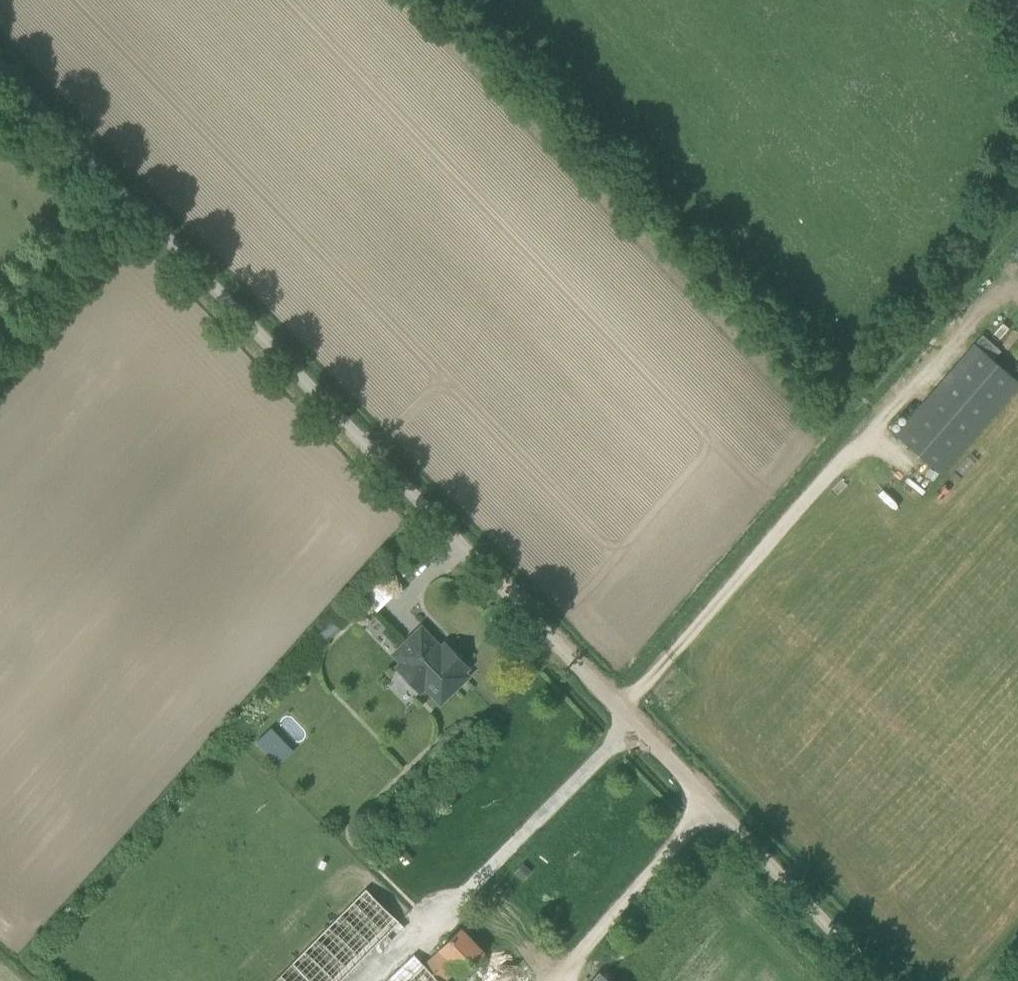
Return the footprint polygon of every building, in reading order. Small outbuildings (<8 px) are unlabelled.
[(895,434),(940,474),(1017,385),(1017,382),(973,344),(895,434)] [(376,636),(386,627),(371,612),(362,621),(376,636)] [(440,700),(465,675),(461,671),(467,666),(446,643),(440,649),(421,629),(395,653),(403,662),(397,669),(418,691),(425,684),(440,700)] [(270,725),(255,740),(279,763),(294,747),(270,725)] [(399,921),(365,888),(292,962),(312,980),(340,980),(386,934),(392,939),(405,927),(399,921)] [(386,980),(444,980),(455,971),(459,975),(482,951),(461,928),(437,952),(439,953),(425,966),(414,954),(386,980)] [(292,962),(273,980),(312,980),(292,962)] [(599,971),(591,980),(610,980),(599,971)]
